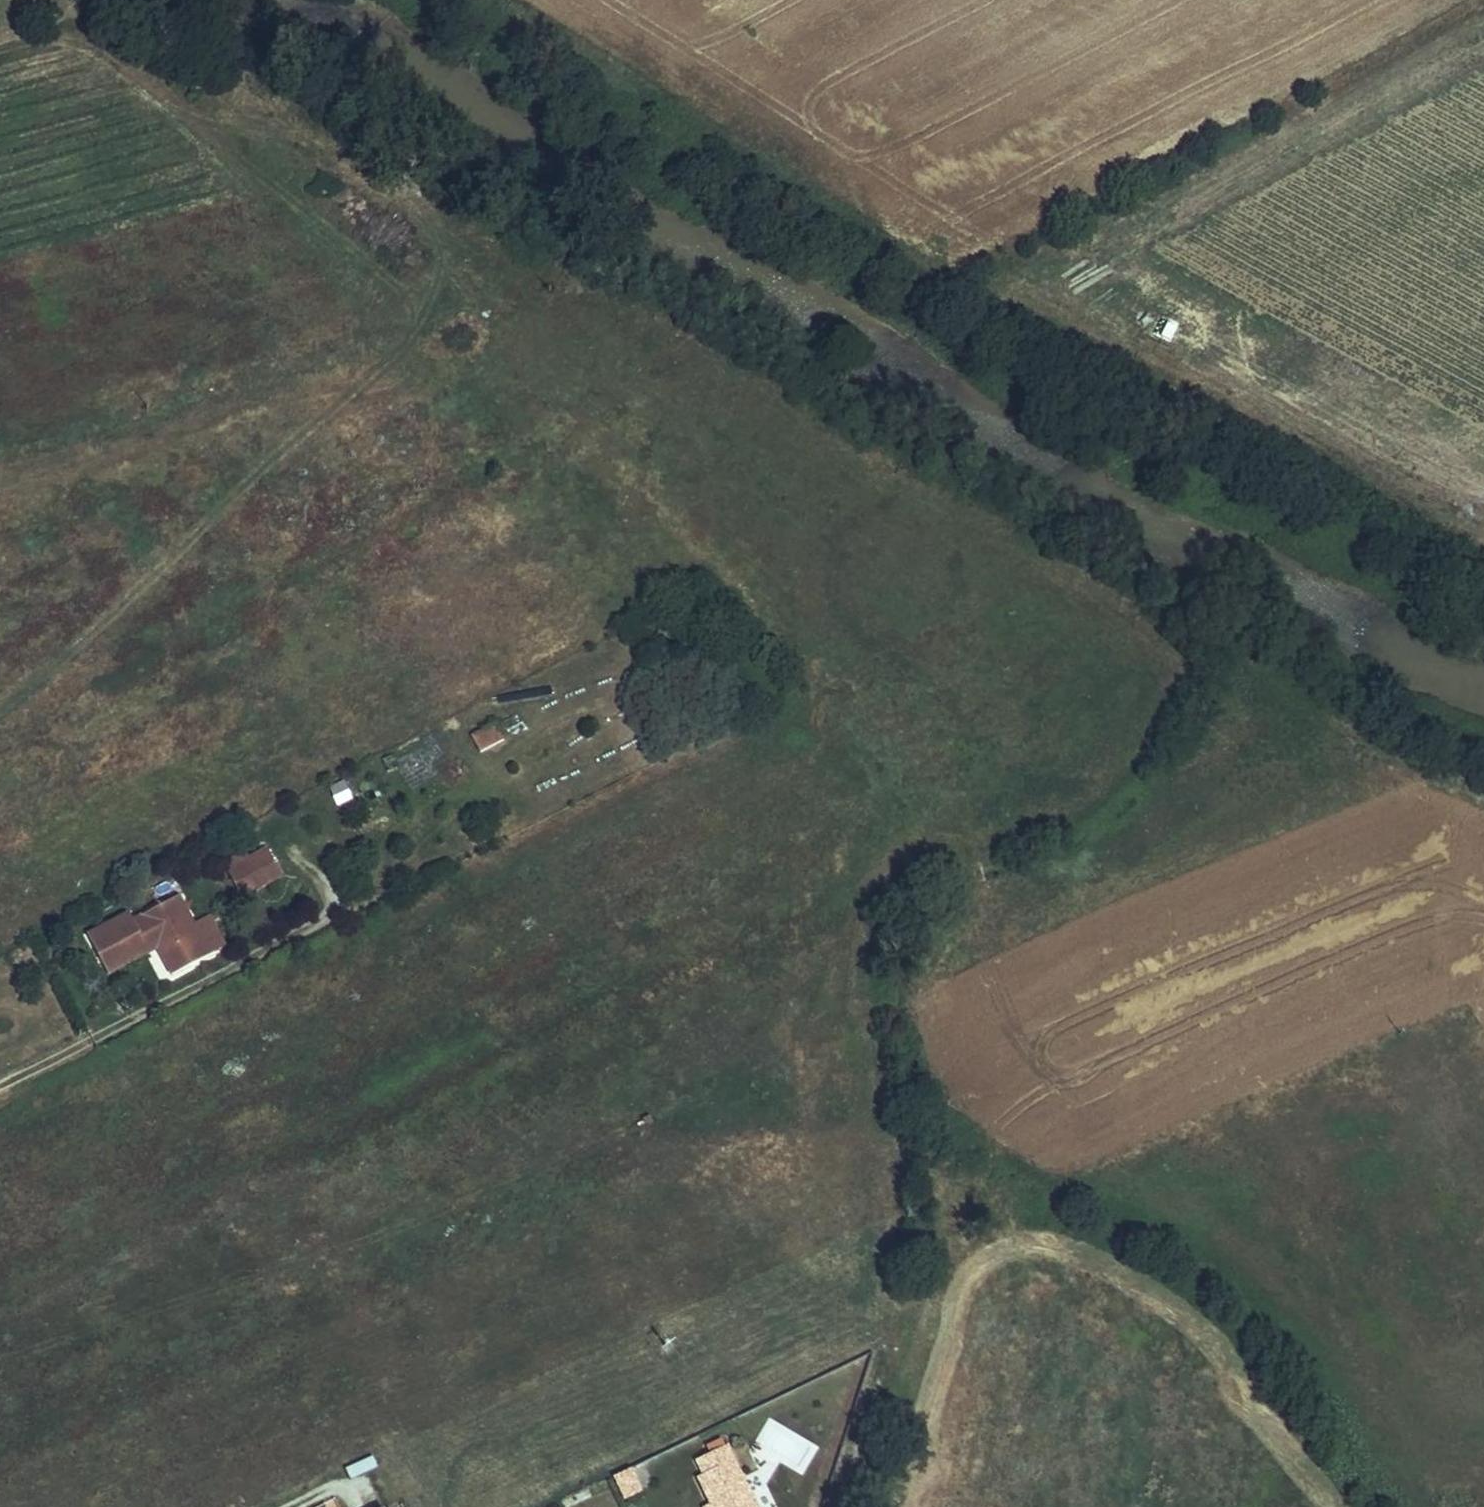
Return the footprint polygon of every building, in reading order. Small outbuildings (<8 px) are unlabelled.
[(504,740),(496,725),(472,738),(480,753),(504,740)] [(351,799),(343,782),(331,788),(339,805),(351,799)] [(282,876),(268,849),(250,859),(240,864),(231,868),(228,870),(242,897),(282,876)] [(250,859),(246,852),(237,857),(240,864),(250,859)] [(240,864),(237,857),(228,862),(231,868),(240,864)] [(211,955),(194,924),(180,896),(134,920),(131,914),(89,936),(103,962),(152,937),(158,949),(172,975),(211,955)] [(225,947),(209,916),(194,924),(211,955),(225,947)] [(109,975),(158,949),(152,937),(103,962),(109,975)] [(727,1446),(725,1446),(722,1440),(709,1447),(712,1453),(698,1460),(705,1474),(698,1477),(713,1506),(757,1506),(727,1446)] [(624,1498),(642,1490),(632,1469),(614,1478),(624,1498)]
